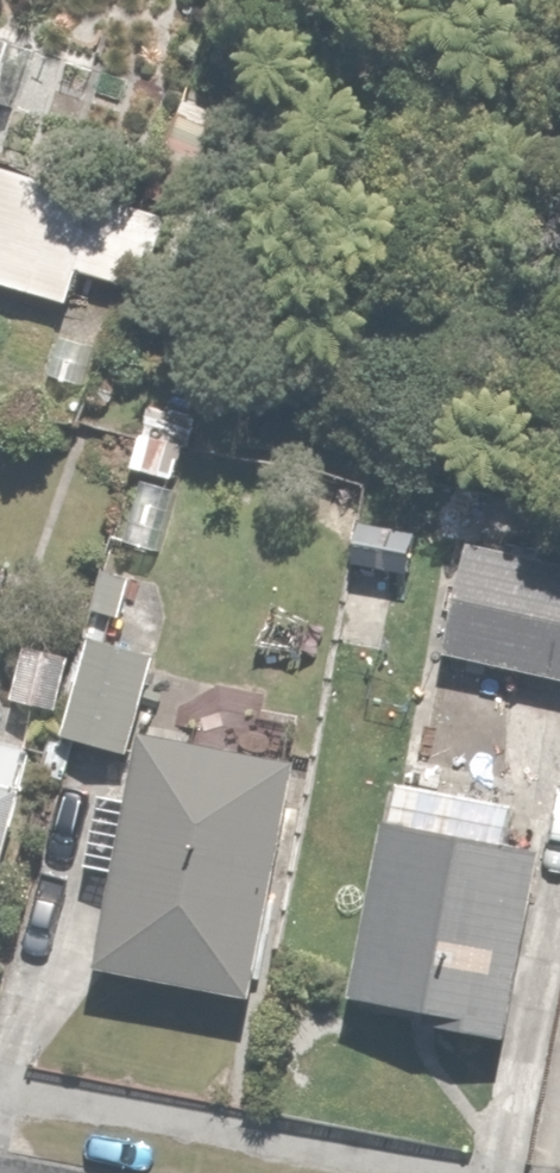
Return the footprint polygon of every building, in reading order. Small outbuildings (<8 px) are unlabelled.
[(0,35),(0,100),(32,112),(53,54),(0,35)] [(241,127),(182,100),(144,184),(203,211),(241,127)] [(0,168),(0,291),(66,310),(76,277),(142,297),(165,217),(0,168)] [(187,479),(189,422),(128,420),(126,478),(187,479)] [(475,523),(448,658),(559,680),(559,540),(475,523)] [(157,660),(88,644),(66,739),(135,754),(157,660)] [(70,655),(23,647),(13,708),(60,716),(70,655)] [(0,744),(0,895),(38,755),(0,744)] [(258,1005),(302,775),(143,744),(138,775),(134,797),(101,791),(85,875),(117,882),(99,975),(258,1005)] [(351,998),(514,1035),(559,835),(559,827),(398,790),(351,998)]
